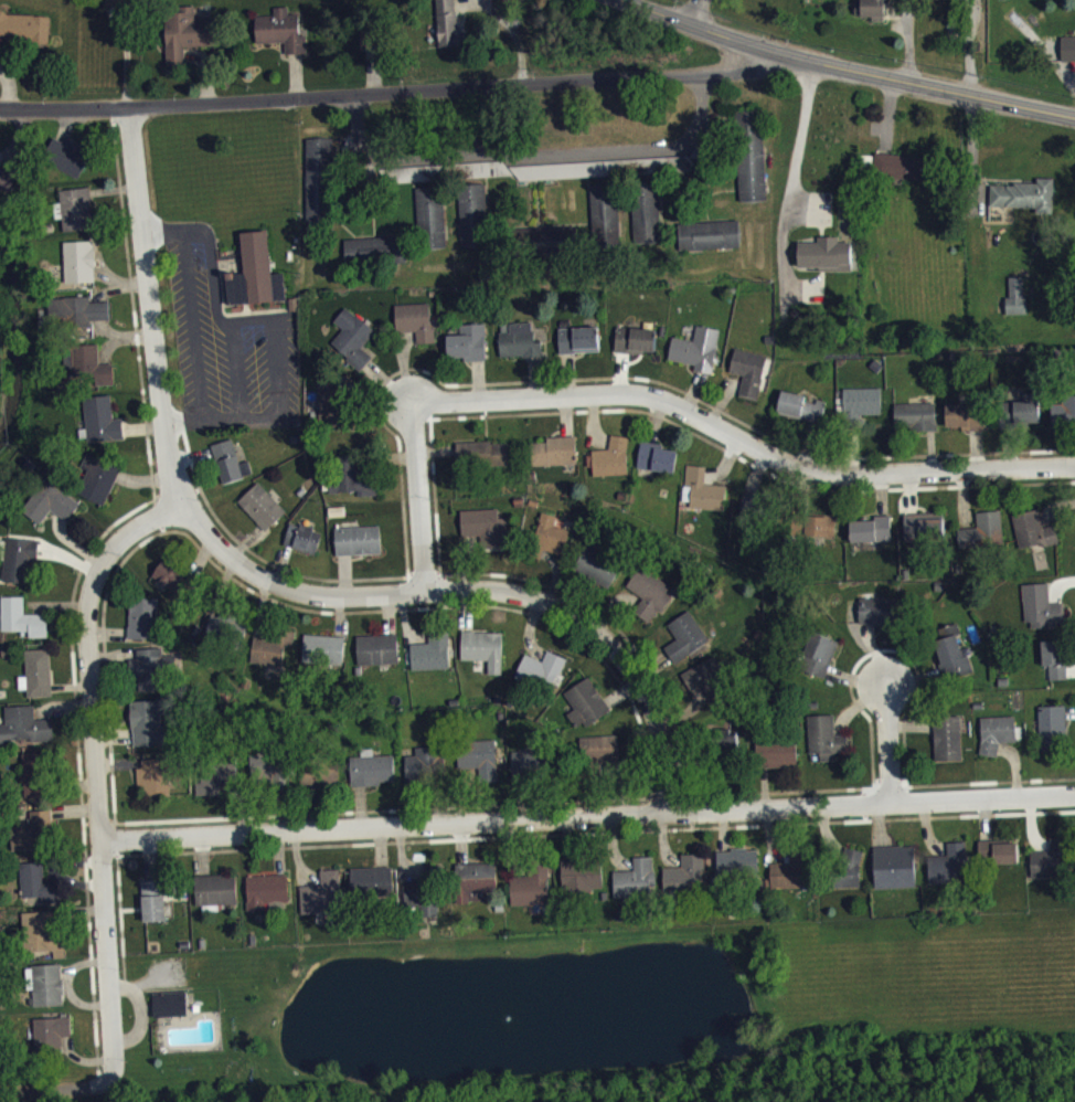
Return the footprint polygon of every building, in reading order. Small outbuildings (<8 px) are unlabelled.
[(138,15),(139,0),(108,0),(107,15),(138,15)] [(437,13),(436,0),(455,0),(455,11),(457,11),(458,25),(462,25),(465,44),(439,45),(438,32),(433,32),(432,14),(437,13)] [(874,3),(858,3),(858,27),(887,27),(887,7),(893,7),(893,0),(874,0),(874,3)] [(167,64),(164,12),(178,11),(178,6),(194,4),(194,18),(212,17),(214,44),(184,45),(184,64),(167,64)] [(255,14),(256,41),(284,41),(285,52),(306,51),(305,30),(299,30),(299,13),(288,13),(288,6),(274,7),(274,14),(255,14)] [(49,46),(0,44),(0,7),(9,13),(50,14),(49,46)] [(378,54),(378,38),(363,38),(363,55),(378,54)] [(1063,70),(1074,69),(1074,44),(1063,45),(1063,70)] [(740,209),(768,208),(765,133),(738,134),(740,209)] [(65,149),(54,145),(44,169),(82,185),(92,163),(82,159),(84,153),(66,145),(65,149)] [(307,146),(308,230),(334,229),(332,146),(307,146)] [(925,187),(926,164),(876,162),(875,185),(925,187)] [(15,175),(0,175),(0,199),(16,198),(15,175)] [(1056,186),(1039,186),(1039,192),(991,191),(991,214),(1037,215),(1037,221),(1055,222),(1056,186)] [(662,251),(659,190),(634,191),(636,252),(662,251)] [(620,204),(615,204),(615,192),(591,194),(593,255),(622,254),(620,204)] [(66,240),(96,236),(90,194),(61,199),(66,240)] [(741,228),(680,230),(681,258),(742,256),(741,228)] [(243,240),(245,281),(229,282),(231,312),(289,309),(287,280),(274,281),(272,238),(243,240)] [(853,280),(853,250),(841,250),(841,245),(819,244),(819,250),(796,250),(796,275),(818,275),(818,279),(853,280)] [(97,290),(96,249),(67,249),(68,291),(97,290)] [(1026,285),(1010,285),(1010,306),(1006,306),(1006,323),(1027,322),(1026,285)] [(112,328),(112,309),(92,310),(92,304),(50,305),(51,334),(84,334),(84,345),(94,344),(94,328),(112,328)] [(396,312),(397,340),(418,339),(418,352),(437,351),(435,311),(396,312)] [(332,352),(362,379),(374,366),(363,356),(377,340),(348,314),(335,329),(345,337),(332,352)] [(502,366),(544,364),(543,350),(536,350),(535,330),(501,331),(502,366)] [(490,368),(489,331),(460,332),(460,343),(449,343),(450,369),(490,368)] [(671,345),(668,369),(695,372),(695,379),(715,382),(721,337),(697,334),(695,348),(671,345)] [(601,357),(601,335),(558,336),(558,361),(576,361),(576,358),(601,357)] [(614,360),(656,361),(657,337),(615,335),(614,360)] [(115,392),(115,372),(100,372),(100,352),(75,353),(76,393),(115,392)] [(740,403),(759,408),(769,364),(735,355),(729,379),(745,383),(740,403)] [(321,433),(347,434),(348,388),(322,387),(321,433)] [(883,422),(882,396),(845,397),(846,423),(883,422)] [(808,403),(781,398),(777,422),(824,431),(827,411),(807,407),(808,403)] [(126,447),(125,426),(114,427),(113,403),(86,404),(89,450),(126,447)] [(1074,433),(1074,406),(1051,407),(1052,434),(1074,433)] [(1041,409),(1001,410),(1002,434),(1042,432),(1041,409)] [(894,411),(894,433),(919,432),(919,439),(938,438),(937,410),(894,411)] [(946,435),(972,434),(972,438),(987,437),(986,418),(971,419),(971,411),(945,412),(946,435)] [(630,482),(628,443),(611,444),(612,459),(586,460),(587,475),(593,475),(593,484),(630,482)] [(547,445),(547,450),(536,451),(537,473),(578,472),(578,444),(547,445)] [(223,493),(244,488),(236,447),(215,451),(223,493)] [(509,449),(458,450),(458,475),(510,473),(509,449)] [(679,458),(656,456),(657,450),(640,449),(637,477),(677,481),(679,458)] [(84,476),(90,478),(82,505),(109,514),(122,473),(88,463),(84,476)] [(380,503),(379,484),(360,484),(359,463),(333,464),(335,501),(360,500),(360,504),(380,503)] [(708,475),(687,473),(684,509),(691,509),(691,515),(726,519),(729,494),(706,492),(708,475)] [(42,532),(53,517),(69,529),(82,511),(47,487),(24,520),(42,532)] [(268,540),(289,520),(260,490),(239,509),(268,540)] [(763,524),(766,505),(745,500),(741,519),(763,524)] [(463,544),(484,544),(484,557),(510,556),(509,525),(501,525),(501,517),(463,518),(463,544)] [(1014,522),(1020,558),(1060,550),(1057,533),(1044,535),(1041,517),(1014,522)] [(959,537),(960,555),(989,554),(988,548),(1004,547),(1002,518),(978,520),(978,536),(959,537)] [(572,538),(556,534),(559,524),(542,519),(535,546),(543,548),(541,556),(565,563),(572,538)] [(905,546),(946,546),(945,521),(904,522),(905,546)] [(849,529),(849,550),(893,549),(892,523),(878,523),(878,528),(849,529)] [(324,539),(292,531),(286,553),(318,561),(324,539)] [(337,536),(338,564),(385,562),(384,534),(337,536)] [(40,548),(6,547),(5,590),(32,591),(33,567),(40,568),(40,548)] [(612,596),(622,573),(586,556),(575,579),(612,596)] [(164,568),(153,584),(186,606),(197,589),(164,568)] [(655,632),(671,603),(668,601),(671,595),(638,576),(627,596),(645,606),(636,622),(655,632)] [(1051,611),(1051,591),(1024,592),(1026,638),(1051,637),(1051,630),(1066,629),(1065,611),(1051,611)] [(3,639),(31,639),(31,645),(49,645),(49,622),(26,622),(26,604),(3,605),(3,639)] [(159,606),(131,605),(130,648),(158,648),(159,606)] [(860,634),(900,633),(899,606),(860,608),(860,634)] [(668,633),(677,648),(661,659),(672,676),(711,649),(691,618),(668,633)] [(220,626),(213,624),(205,649),(223,655),(227,643),(243,649),(250,630),(222,620),(220,626)] [(933,638),(946,689),(972,682),(959,632),(933,638)] [(491,669),(490,684),(505,684),(506,641),(463,640),(463,668),(491,669)] [(826,686),(841,650),(815,640),(801,676),(826,686)] [(348,644),(307,643),(306,668),(347,670),(348,644)] [(402,672),(402,643),(359,644),(359,673),(402,672)] [(454,678),(454,644),(431,645),(431,651),(413,652),(414,679),(454,678)] [(253,673),(285,674),(286,647),(254,646),(253,673)] [(1051,688),(1067,688),(1066,648),(1042,649),(1043,676),(1050,675),(1051,688)] [(139,657),(140,667),(130,667),(131,688),(140,688),(141,699),(166,698),(165,682),(179,681),(179,663),(165,664),(164,656),(139,657)] [(27,658),(28,706),(53,705),(52,657),(27,658)] [(570,667),(548,658),(543,669),(525,662),(517,682),(557,699),(570,667)] [(688,701),(726,681),(717,664),(679,683),(688,701)] [(564,702),(586,736),(613,719),(591,685),(564,702)] [(171,733),(163,733),(162,721),(170,721),(170,708),(133,709),(134,753),(171,752),(171,733)] [(55,727),(36,728),(36,713),(7,715),(7,733),(0,733),(0,750),(55,748),(55,727)] [(1041,751),(1068,750),(1067,713),(1040,714),(1041,751)] [(810,724),(811,761),(820,761),(820,769),(836,769),(835,761),(850,760),(849,742),(836,742),(835,723),(810,724)] [(962,724),(934,724),(936,769),(964,768),(962,724)] [(1000,750),(1023,749),(1023,735),(1017,735),(1017,724),(981,725),(982,764),(1000,764),(1000,750)] [(741,744),(722,743),(721,757),(740,758),(741,744)] [(499,788),(498,748),(459,750),(460,777),(481,777),(481,789),(499,788)] [(798,775),(799,750),(760,749),(760,774),(798,775)] [(417,756),(417,763),(407,764),(407,791),(434,790),(434,779),(443,779),(443,755),(417,756)] [(352,765),(353,793),(397,792),(395,763),(375,763),(375,756),(363,757),(364,765),(352,765)] [(514,759),(514,782),(539,781),(538,759),(514,759)] [(48,760),(22,761),(23,806),(50,805),(48,760)] [(143,767),(143,776),(141,776),(142,814),(160,813),(159,805),(171,804),(170,766),(143,767)] [(198,803),(222,803),(223,791),(238,791),(239,769),(199,767),(198,803)] [(31,819),(32,836),(12,837),(13,858),(56,856),(54,818),(31,819)] [(1031,884),(1070,885),(1071,846),(1052,846),(1052,859),(1032,859),(1031,884)] [(948,850),(949,864),(928,865),(929,891),(968,889),(966,849),(948,850)] [(1019,849),(979,851),(980,872),(1020,870),(1019,849)] [(916,854),(873,855),(875,897),(917,895),(916,854)] [(759,857),(715,859),(716,884),(760,882),(759,857)] [(839,895),(861,895),(862,857),(839,857),(839,895)] [(770,871),(771,897),(804,896),(802,858),(790,858),(791,870),(770,871)] [(663,875),(663,899),(707,898),(706,862),(681,862),(682,875),(663,875)] [(657,899),(656,865),(634,865),(634,878),(613,879),(614,906),(643,905),(643,899),(657,899)] [(561,869),(562,900),(605,899),(604,868),(561,869)] [(512,884),(512,913),(551,912),(550,869),(530,869),(531,884),(512,884)] [(21,871),(23,906),(44,905),(44,911),(65,910),(64,890),(46,892),(45,870),(21,871)] [(498,901),(497,871),(459,872),(460,902),(498,901)] [(353,876),(354,905),(398,904),(397,875),(353,876)] [(303,922),(342,920),(341,878),(322,878),(322,893),(302,894),(303,922)] [(239,912),(238,883),(197,884),(198,913),(239,912)] [(250,919),(267,918),(267,909),(290,908),(290,883),(249,884),(250,919)] [(406,888),(407,921),(421,920),(422,925),(439,924),(438,900),(428,900),(428,887),(406,888)] [(166,888),(143,889),(145,930),(168,929),(166,888)] [(65,1013),(64,972),(34,973),(35,1014),(65,1013)] [(155,1001),(156,1025),(189,1024),(188,999),(155,1001)] [(36,1026),(37,1060),(65,1060),(64,1045),(73,1044),(73,1025),(36,1026)]
